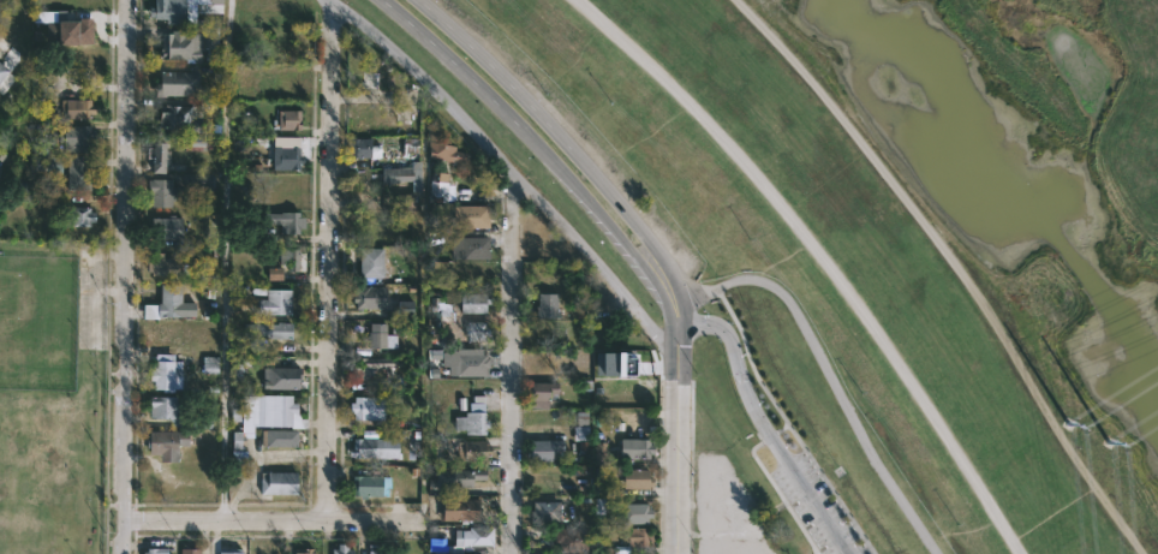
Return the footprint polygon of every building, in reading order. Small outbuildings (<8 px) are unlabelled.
[(154,7),(154,0),(222,0),(222,13),(195,12),(195,24),(148,23),(149,7),(154,7)] [(60,23),(92,23),(92,44),(60,44),(60,23)] [(183,29),(183,32),(202,32),(202,50),(199,50),(199,64),(184,64),(184,59),(155,59),(155,55),(157,55),(157,50),(160,50),(160,32),(169,32),(169,29),(183,29)] [(2,95),(17,76),(0,63),(0,94),(2,95)] [(197,72),(196,96),(185,95),(185,97),(166,95),(166,96),(154,96),(154,78),(157,78),(157,71),(197,72)] [(89,99),(89,103),(94,103),(94,114),(89,114),(89,119),(60,120),(60,119),(59,119),(60,99),(89,99)] [(197,112),(196,126),(191,126),(191,130),(162,130),(162,120),(156,120),(157,103),(192,106),(192,108),(197,109),(197,112)] [(299,111),(299,130),(271,129),(271,118),(277,118),(277,109),(299,111)] [(89,126),(89,130),(95,130),(95,138),(89,138),(89,151),(60,151),(61,143),(56,143),(56,132),(65,132),(65,129),(71,129),(71,126),(89,126)] [(471,154),(468,165),(428,157),(428,130),(438,130),(440,143),(454,145),(454,150),(471,154)] [(205,135),(205,137),(216,137),(216,149),(205,149),(205,150),(183,150),(183,135),(205,135)] [(369,139),(369,157),(346,157),(345,137),(369,136),(369,139)] [(162,143),(162,150),(169,150),(167,165),(163,163),(163,173),(149,172),(149,159),(145,157),(145,147),(149,147),(149,142),(162,143)] [(298,147),(298,156),(303,156),(303,163),(298,163),(298,169),(271,169),(270,168),(270,147),(298,147)] [(88,186),(88,191),(64,190),(64,155),(86,155),(85,181),(88,181),(88,186)] [(420,160),(422,192),(413,192),(412,181),(383,183),(382,168),(412,166),(412,161),(420,160)] [(448,173),(446,202),(437,202),(437,198),(428,197),(430,172),(448,173)] [(209,174),(209,175),(213,175),(211,191),(189,189),(189,186),(181,186),(180,183),(180,173),(209,174)] [(171,180),(171,186),(180,187),(179,199),(171,199),(171,205),(149,205),(148,180),(171,180)] [(488,205),(488,228),(444,227),(444,210),(452,210),(452,216),(453,216),(453,205),(488,205)] [(89,207),(89,212),(94,212),(94,221),(89,221),(89,226),(62,226),(62,207),(89,207)] [(298,212),(298,218),(303,218),(303,228),(298,228),(298,233),(279,233),(279,224),(261,224),(261,213),(298,212)] [(180,218),(179,239),(151,239),(151,218),(167,218),(167,214),(180,218)] [(488,258),(455,258),(455,237),(488,237),(488,258)] [(279,265),(289,265),(289,271),(298,271),(299,249),(280,248),(279,265)] [(382,278),(358,278),(358,248),(382,248),(382,278)] [(162,252),(162,257),(173,257),(173,263),(186,263),(186,275),(149,275),(149,272),(145,272),(145,252),(162,252)] [(268,280),(283,280),(283,267),(268,267),(268,280)] [(179,299),(179,304),(181,304),(181,315),(180,315),(180,316),(156,316),(156,303),(159,303),(159,284),(179,284),(179,299)] [(384,308),(347,308),(347,286),(384,286),(384,308)] [(291,290),(290,315),(257,315),(257,299),(264,299),(264,288),(291,290)] [(472,291),(472,293),(489,293),(489,302),(484,303),(484,314),(459,314),(459,300),(456,300),(456,297),(459,297),(459,293),(468,293),(468,291),(472,291)] [(556,293),(556,310),(559,310),(559,317),(536,317),(537,293),(556,293)] [(413,301),(398,301),(398,317),(413,317),(413,301)] [(390,320),(390,327),(386,327),(384,334),(395,334),(395,347),(366,349),(368,322),(384,323),(384,320),(390,320)] [(468,339),(488,340),(489,322),(468,321),(468,339)] [(290,323),(290,339),(241,338),(241,323),(290,323)] [(180,324),(180,344),(148,344),(148,340),(143,340),(143,328),(148,328),(148,324),(180,324)] [(482,349),(482,355),(485,355),(485,358),(488,358),(488,368),(485,368),(485,376),(454,376),(454,362),(452,362),(452,358),(454,358),(455,349),(482,349)] [(634,352),(596,353),(597,376),(634,374),(634,352)] [(181,363),(180,389),(173,389),(173,392),(160,392),(160,389),(153,389),(153,381),(147,381),(148,369),(151,369),(153,353),(172,355),(172,362),(181,363)] [(372,368),(374,370),(374,374),(371,374),(371,377),(366,377),(366,380),(353,380),(353,371),(350,371),(350,357),(394,357),(394,368),(372,368)] [(296,380),(296,389),(265,388),(265,382),(261,382),(261,368),(298,368),(298,377),(296,377),(296,380)] [(548,399),(548,407),(530,407),(530,401),(529,401),(529,382),(557,382),(555,399),(548,399)] [(175,397),(175,399),(178,399),(177,412),(174,412),(174,418),(180,418),(180,427),(160,427),(160,419),(151,419),(151,417),(148,417),(148,395),(175,397)] [(291,395),(291,403),(296,403),(296,413),(290,413),(290,418),(309,418),(309,429),(253,425),(253,431),(241,433),(241,395),(291,395)] [(382,398),(382,418),(352,419),(352,413),(348,413),(348,403),(352,403),(352,397),(382,398)] [(483,407),(484,421),(489,421),(489,428),(484,428),(484,435),(464,435),(464,430),(453,430),(453,416),(462,416),(462,412),(467,412),(467,403),(483,403),(483,407)] [(417,428),(417,431),(425,431),(425,461),(402,461),(402,458),(353,458),(353,457),(350,457),(350,448),(353,448),(353,429),(417,428)] [(298,437),(296,447),(259,446),(259,429),(297,430),(297,437),(298,437)] [(186,434),(201,431),(201,445),(175,446),(175,463),(157,461),(157,454),(147,453),(147,430),(186,431),(186,434)] [(652,445),(652,453),(649,453),(649,459),(619,458),(619,439),(649,439),(649,445),(652,445)] [(551,454),(551,461),(530,461),(530,457),(525,457),(525,445),(530,445),(529,440),(562,440),(562,449),(561,449),(561,454),(551,454)] [(484,445),(490,446),(490,455),(484,455),(484,460),(456,461),(455,442),(484,441),(484,445)] [(651,484),(651,486),(646,486),(646,489),(621,489),(622,469),(647,470),(647,478),(651,478),(651,484)] [(464,487),(434,487),(435,470),(484,470),(484,481),(471,481),(471,487),(464,487)] [(297,472),(297,483),(299,483),(297,495),(258,495),(258,477),(265,478),(265,472),(297,472)] [(381,476),(381,496),(358,499),(358,496),(352,496),(352,489),(350,489),(351,476),(381,476)] [(608,498),(595,498),(595,514),(608,514),(608,498)] [(477,505),(477,520),(437,520),(438,499),(477,500),(477,505)] [(557,523),(529,523),(529,511),(532,511),(532,501),(559,501),(557,523)] [(646,504),(646,510),(651,510),(651,518),(646,518),(646,524),(623,524),(623,504),(646,504)] [(587,525),(587,553),(557,552),(557,543),(553,543),(553,528),(577,528),(577,525),(587,525)] [(491,529),(491,547),(462,546),(462,553),(446,553),(446,546),(453,546),(453,530),(467,530),(467,526),(491,529)] [(649,529),(647,547),(629,547),(629,528),(649,529)] [(198,549),(198,553),(179,553),(179,548),(181,548),(181,544),(186,544),(186,548),(198,549)] [(353,549),(353,553),(330,553),(330,548),(335,548),(335,544),(346,544),(346,548),(353,549)]
